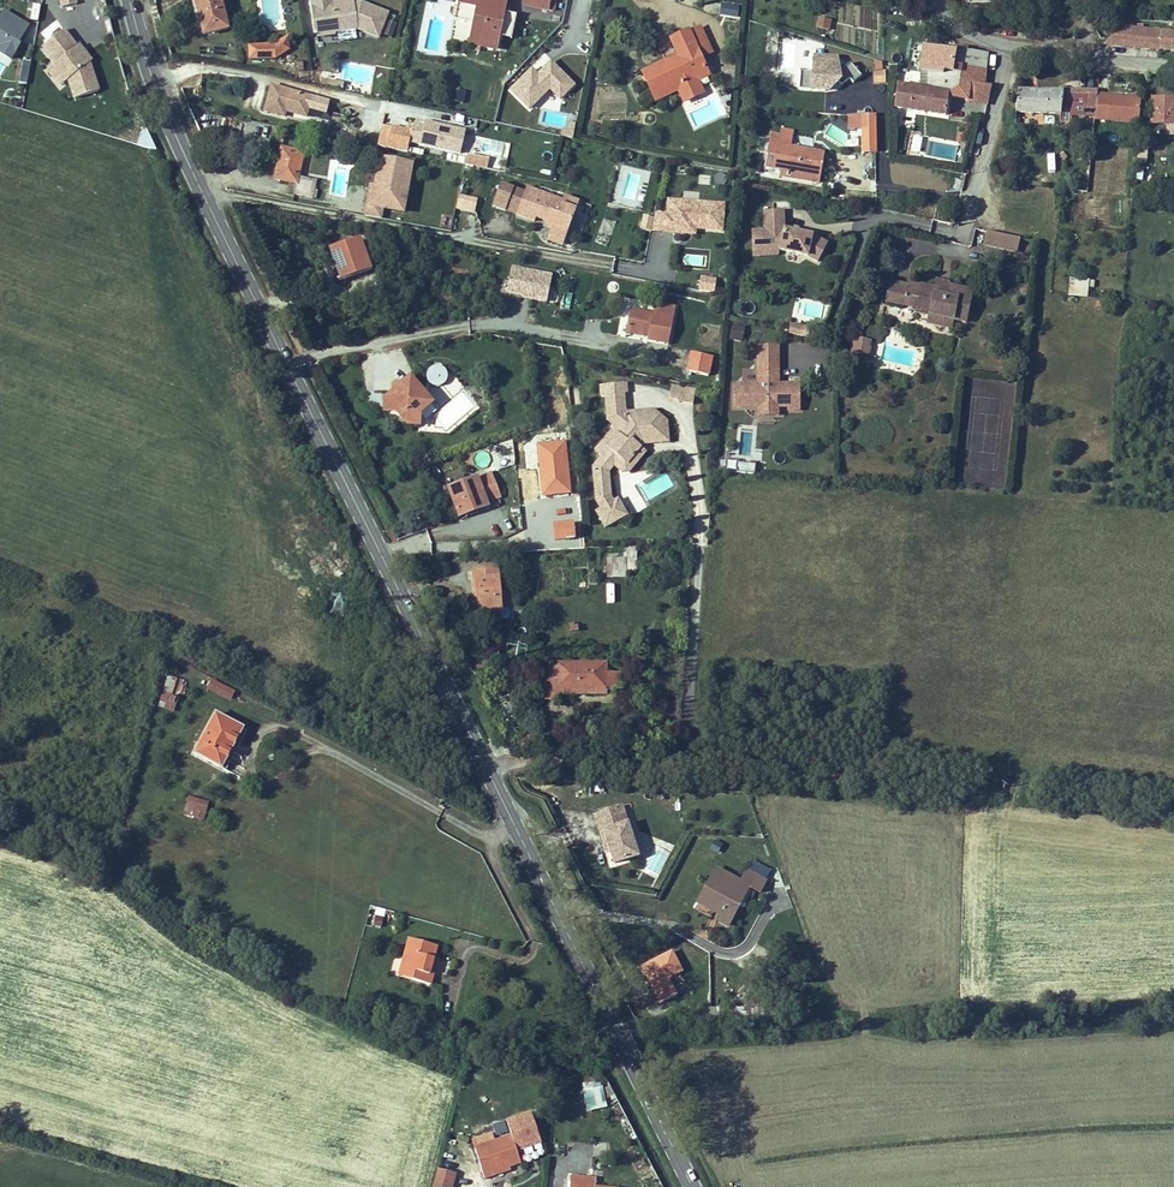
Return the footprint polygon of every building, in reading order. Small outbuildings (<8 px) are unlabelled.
[(200,21),(194,0),(190,0),(196,22),(200,21)] [(200,21),(203,35),(227,29),(220,0),(194,0),(200,21)] [(315,25),(322,24),(328,29),(356,25),(356,28),(377,37),(387,13),(362,2),(353,3),(353,0),(347,0),(346,0),(347,3),(342,4),(341,1),(331,2),(330,0),(312,0),(315,25)] [(474,18),(468,43),(496,49),(506,0),(457,0),(457,4),(476,8),(474,18)] [(548,2),(554,3),(555,0),(524,0),(523,5),(547,10),(548,2)] [(719,14),(738,18),(740,5),(721,2),(719,14)] [(36,20),(40,6),(33,4),(30,18),(36,20)] [(8,56),(24,23),(0,10),(0,51),(8,56)] [(817,17),(816,30),(830,30),(830,18),(817,17)] [(1124,23),(1104,43),(1154,47),(1156,26),(1124,23)] [(322,24),(315,25),(317,36),(334,33),(334,31),(356,28),(356,25),(328,29),(322,24)] [(62,31),(42,46),(55,64),(46,70),(57,84),(65,75),(72,96),(95,89),(86,60),(89,59),(78,45),(75,47),(62,31)] [(668,66),(666,61),(642,73),(653,96),(679,83),(688,100),(702,93),(696,81),(694,75),(706,69),(688,31),(670,39),(678,56),(680,61),(668,66)] [(246,38),(236,38),(236,54),(246,53),(246,38)] [(278,42),(272,46),(274,58),(284,51),(278,42)] [(272,46),(249,48),(249,60),(274,58),(272,46)] [(953,51),(924,46),(920,70),(928,72),(944,74),(944,72),(956,74),(960,75),(962,65),(985,68),(988,54),(967,51),(967,48),(955,47),(953,51)] [(810,71),(797,70),(796,87),(824,89),(824,78),(832,78),(838,83),(845,77),(849,82),(857,75),(847,62),(836,71),(833,55),(811,54),(810,71)] [(678,56),(666,61),(668,66),(680,61),(678,56)] [(507,91),(529,112),(548,92),(560,103),(577,85),(550,59),(537,73),(530,67),(507,91)] [(960,80),(968,81),(983,83),(985,70),(985,68),(962,65),(960,75),(960,80)] [(709,75),(706,69),(694,75),(696,81),(709,75)] [(885,69),(872,70),(873,84),(885,83),(885,69)] [(947,96),(953,97),(956,74),(944,72),(944,74),(928,72),(928,88),(897,84),(894,107),(945,114),(947,96)] [(953,97),(965,99),(968,81),(960,80),(960,75),(956,74),(953,97)] [(329,81),(328,88),(344,92),(345,85),(329,81)] [(990,84),(983,83),(968,81),(965,99),(987,103),(990,84)] [(683,102),(688,100),(679,83),(653,96),(654,100),(677,90),(683,102)] [(271,86),(264,111),(284,117),(286,111),(305,116),(311,97),(271,86)] [(452,88),(449,100),(461,103),(465,92),(452,88)] [(1017,90),(1015,112),(1094,115),(1097,94),(1097,93),(1017,90)] [(1138,122),(1140,98),(1097,94),(1094,115),(1094,118),(1138,122)] [(1151,98),(1150,122),(1173,122),(1173,98),(1151,98)] [(849,145),(861,145),(861,115),(849,115),(849,145)] [(861,115),(861,145),(861,151),(874,151),(874,115),(861,115)] [(244,121),(243,132),(257,133),(258,122),(244,121)] [(572,138),(574,123),(567,122),(564,136),(572,138)] [(410,144),(461,155),(466,132),(426,123),(425,127),(414,125),(410,144)] [(790,137),(771,134),(765,166),(792,170),(790,177),(819,182),(823,154),(822,153),(821,153),(789,147),(790,137)] [(311,179),(297,176),(302,152),(280,148),(274,175),(280,176),(279,180),(296,183),(294,195),(312,198),(314,188),(310,187),(311,179)] [(486,169),(489,157),(467,153),(465,164),(486,169)] [(366,183),(360,216),(377,218),(378,212),(398,216),(408,165),(378,159),(373,185),(366,183)] [(790,177),(792,170),(765,166),(764,172),(790,177)] [(526,188),(523,197),(528,199),(531,190),(526,188)] [(531,190),(528,199),(523,197),(516,215),(533,221),(535,217),(545,220),(553,223),(551,228),(549,235),(564,240),(575,210),(560,205),(561,201),(531,190)] [(561,201),(560,205),(575,210),(578,201),(563,196),(561,201)] [(765,230),(761,230),(763,251),(779,250),(807,255),(818,261),(827,243),(812,235),(784,229),(783,210),(763,211),(765,230)] [(763,251),(761,230),(753,230),(754,255),(779,254),(779,250),(763,251)] [(1019,238),(987,231),(984,245),(1016,251),(1019,238)] [(562,246),(564,240),(549,235),(547,240),(562,246)] [(330,250),(340,278),(352,274),(350,271),(367,265),(358,240),(330,250)] [(1031,253),(1032,243),(1021,242),(1020,252),(1031,253)] [(370,272),(367,265),(350,271),(352,274),(340,278),(337,279),(339,283),(370,272)] [(511,266),(505,295),(547,302),(552,273),(511,266)] [(715,292),(715,277),(699,276),(698,291),(715,292)] [(947,282),(936,279),(935,286),(946,288),(947,284),(947,282)] [(890,280),(886,301),(909,305),(911,298),(918,299),(917,307),(916,312),(928,315),(928,316),(952,320),(952,319),(964,321),(971,289),(947,284),(946,288),(935,286),(909,281),(908,284),(890,280)] [(562,293),(561,308),(571,308),(572,293),(562,293)] [(909,305),(917,307),(918,299),(911,298),(909,305)] [(674,307),(653,303),(652,315),(629,310),(625,332),(648,335),(647,340),(667,343),(674,307)] [(952,320),(928,316),(927,322),(950,326),(952,320)] [(745,326),(732,324),(729,339),(742,341),(745,326)] [(807,327),(791,324),(790,332),(805,336),(807,327)] [(867,360),(867,359),(871,340),(854,337),(849,357),(867,360)] [(707,375),(711,357),(691,352),(687,371),(707,375)] [(778,353),(757,354),(757,363),(778,363),(778,353)] [(778,363),(757,363),(757,392),(734,392),(734,416),(758,416),(765,420),(771,420),(778,415),(788,415),(788,418),(800,418),(800,391),(787,392),(787,395),(778,395),(778,363)] [(431,402),(410,377),(400,385),(398,384),(396,383),(394,384),(393,385),(391,386),(391,388),(391,390),(392,392),(393,393),(395,394),(395,400),(384,399),(383,412),(394,412),(406,425),(418,425),(419,414),(430,404),(431,402)] [(669,399),(693,403),(695,388),(671,384),(669,399)] [(622,389),(604,389),(605,415),(611,421),(609,424),(614,429),(602,443),(622,460),(637,443),(631,438),(634,434),(639,434),(639,441),(663,440),(663,420),(650,407),(623,408),(622,389)] [(367,392),(366,404),(382,405),(383,393),(367,392)] [(765,420),(758,416),(758,425),(778,424),(778,415),(771,420),(765,420)] [(614,429),(609,424),(591,444),(598,450),(589,461),(589,469),(600,467),(602,492),(622,509),(628,502),(613,490),(610,493),(606,490),(604,467),(610,460),(616,466),(618,467),(624,467),(642,447),(637,443),(622,460),(602,443),(614,429)] [(631,438),(637,443),(639,441),(639,434),(634,434),(631,438)] [(569,495),(568,442),(538,442),(540,496),(569,495)] [(738,462),(737,472),(754,473),(755,463),(738,462)] [(600,467),(589,469),(592,498),(600,505),(597,509),(611,521),(622,509),(602,492),(600,467)] [(490,473),(448,488),(459,516),(470,512),(469,508),(485,502),(499,497),(490,473)] [(470,512),(471,515),(488,509),(485,502),(469,508),(470,512)] [(555,537),(573,537),(573,524),(554,525),(555,537)] [(625,547),(626,557),(636,557),(635,546),(625,547)] [(606,558),(607,571),(618,571),(618,577),(626,576),(625,558),(606,558)] [(500,609),(497,568),(472,570),(474,591),(477,591),(479,611),(500,609)] [(605,663),(557,663),(557,687),(605,687),(605,663)] [(527,682),(544,682),(544,665),(527,665),(527,682)] [(160,706),(166,708),(168,704),(171,696),(177,680),(168,677),(160,706)] [(210,681),(206,693),(231,700),(234,688),(210,681)] [(178,699),(177,698),(171,696),(168,704),(176,706),(178,699)] [(242,728),(215,714),(194,753),(221,768),(242,728)] [(247,731),(242,728),(221,768),(226,770),(235,754),(247,731)] [(186,805),(195,808),(197,801),(188,798),(186,805)] [(207,804),(197,801),(195,808),(206,811),(207,804)] [(624,808),(616,811),(621,828),(629,826),(624,808)] [(616,811),(596,816),(605,845),(609,844),(612,853),(616,866),(639,859),(629,826),(621,828),(616,811)] [(718,852),(721,845),(714,841),(711,848),(718,852)] [(697,903),(708,909),(712,902),(723,907),(719,915),(716,920),(727,926),(748,886),(759,892),(765,882),(765,880),(747,871),(741,882),(716,869),(697,903)] [(708,909),(713,912),(719,915),(723,907),(712,902),(708,909)] [(381,929),(384,918),(375,915),(372,927),(381,929)] [(433,976),(429,975),(434,958),(437,946),(409,939),(401,968),(414,972),(412,980),(431,985),(433,976)] [(438,959),(434,958),(429,975),(433,976),(438,959)] [(399,976),(412,980),(414,972),(401,968),(399,976)] [(728,1017),(728,1008),(710,1009),(711,1018),(728,1017)] [(584,1111),(602,1110),(600,1082),(582,1083),(584,1111)] [(494,1176),(493,1172),(509,1167),(521,1163),(511,1135),(493,1141),(494,1145),(475,1151),(485,1179),(494,1176)] [(475,1151),(494,1145),(493,1141),(474,1147),(475,1151)] [(510,1170),(509,1167),(493,1172),(494,1176),(510,1170)] [(438,1169),(437,1173),(454,1177),(455,1173),(438,1169)] [(454,1177),(437,1173),(433,1186),(451,1186),(454,1177)] [(590,1179),(571,1177),(570,1186),(589,1186),(590,1179)]
